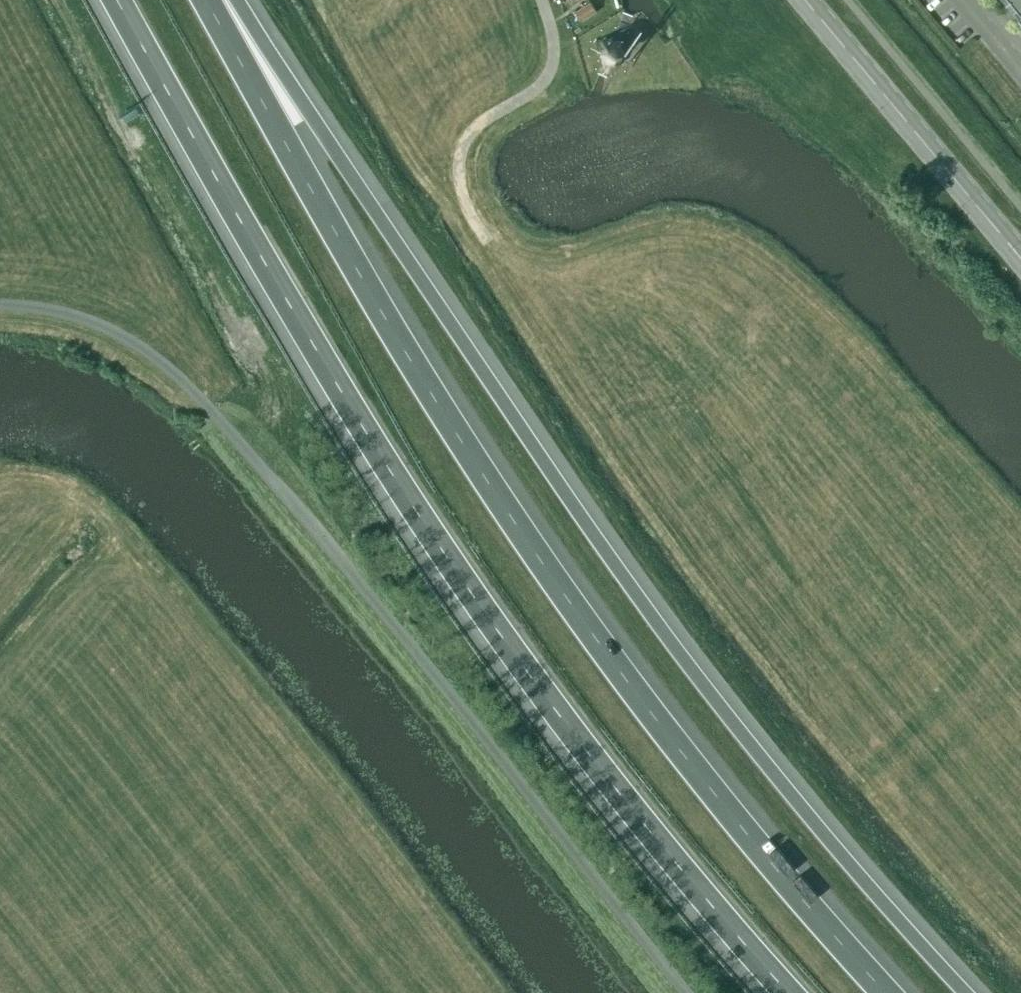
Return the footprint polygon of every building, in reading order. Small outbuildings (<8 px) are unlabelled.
[(1006,4),(1020,23),(1020,0),(1010,0),(1006,4)] [(575,11),(581,21),(596,12),(590,2),(575,11)] [(621,42),(614,39),(612,38),(602,42),(599,51),(603,61),(612,65),(621,61),(625,51),(621,42)]
